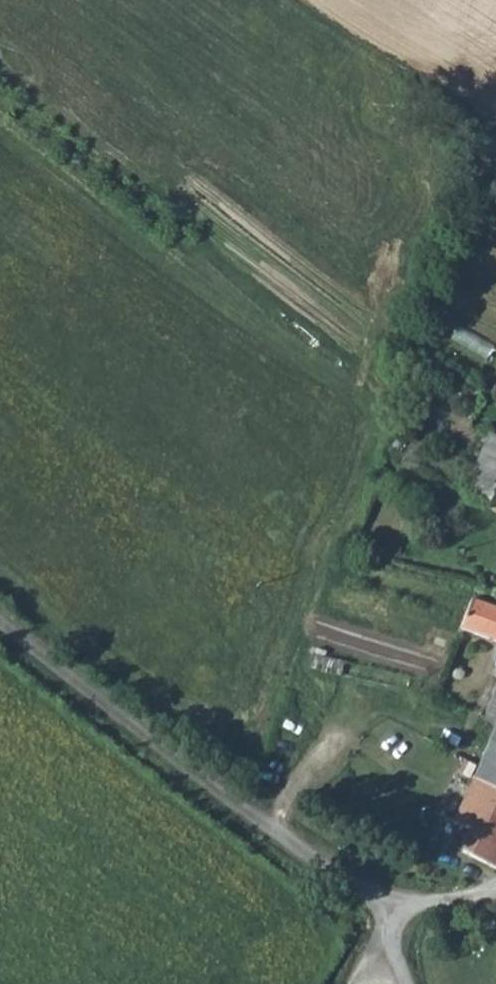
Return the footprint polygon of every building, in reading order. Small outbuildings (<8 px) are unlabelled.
[(473,468),(495,479),(495,462),(478,454),(473,468)] [(458,623),(495,639),(495,600),(472,590),(458,623)] [(318,639),(314,648),(323,651),(326,642),(318,639)] [(343,657),(323,651),(319,665),(337,671),(343,657)] [(485,711),(495,717),(495,683),(494,682),(486,702),(485,711)] [(469,774),(495,786),(495,718),(469,774)] [(469,774),(449,816),(461,823),(453,843),(493,865),(495,860),(495,786),(469,774)]
